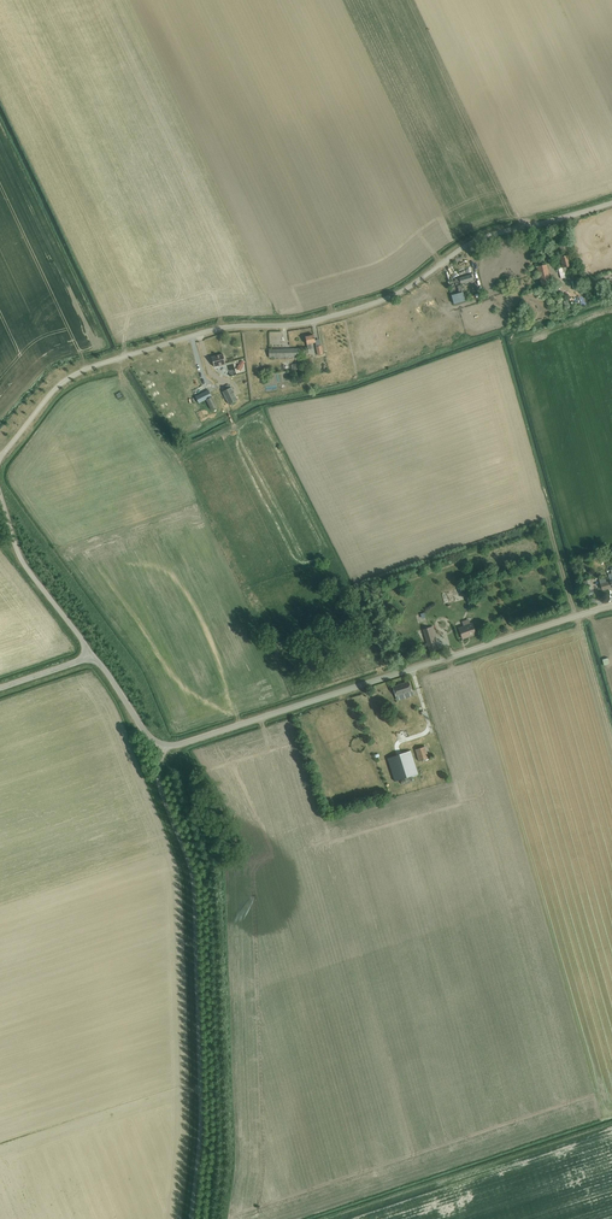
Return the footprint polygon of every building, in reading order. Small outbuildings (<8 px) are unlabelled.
[(562,267),(558,268),(560,273),(563,272),(571,270),(568,255),(560,257),(562,267)] [(537,266),(541,285),(550,283),(546,264),(537,266)] [(579,273),(572,275),(573,278),(572,278),(575,290),(582,288),(579,273)] [(460,278),(455,280),(456,285),(462,283),(474,280),(472,275),(460,278)] [(462,292),(452,295),(454,304),(464,301),(462,292)] [(314,335),(305,337),(308,350),(312,349),(311,344),(315,343),(314,335)] [(298,349),(269,349),(269,358),(299,357),(298,349)] [(219,365),(225,363),(223,354),(211,357),(214,367),(219,366),(219,365)] [(235,360),(228,361),(230,375),(237,374),(235,360)] [(214,395),(211,387),(196,394),(200,402),(214,395)] [(223,392),(229,405),(238,400),(231,387),(223,392)] [(206,400),(211,410),(217,407),(212,397),(206,400)] [(586,591),(593,589),(590,579),(583,581),(586,591)] [(483,583),(485,590),(492,587),(490,581),(483,583)] [(602,591),(611,588),(611,581),(610,582),(610,581),(600,584),(602,591)] [(462,639),(476,634),(472,624),(470,624),(469,619),(462,622),(464,627),(459,629),(462,639)] [(438,649),(431,627),(423,629),(430,652),(438,649)] [(393,687),(396,696),(412,691),(409,682),(393,687)] [(416,749),(419,761),(428,758),(425,747),(416,749)] [(411,751),(387,758),(395,782),(418,774),(411,751)]
